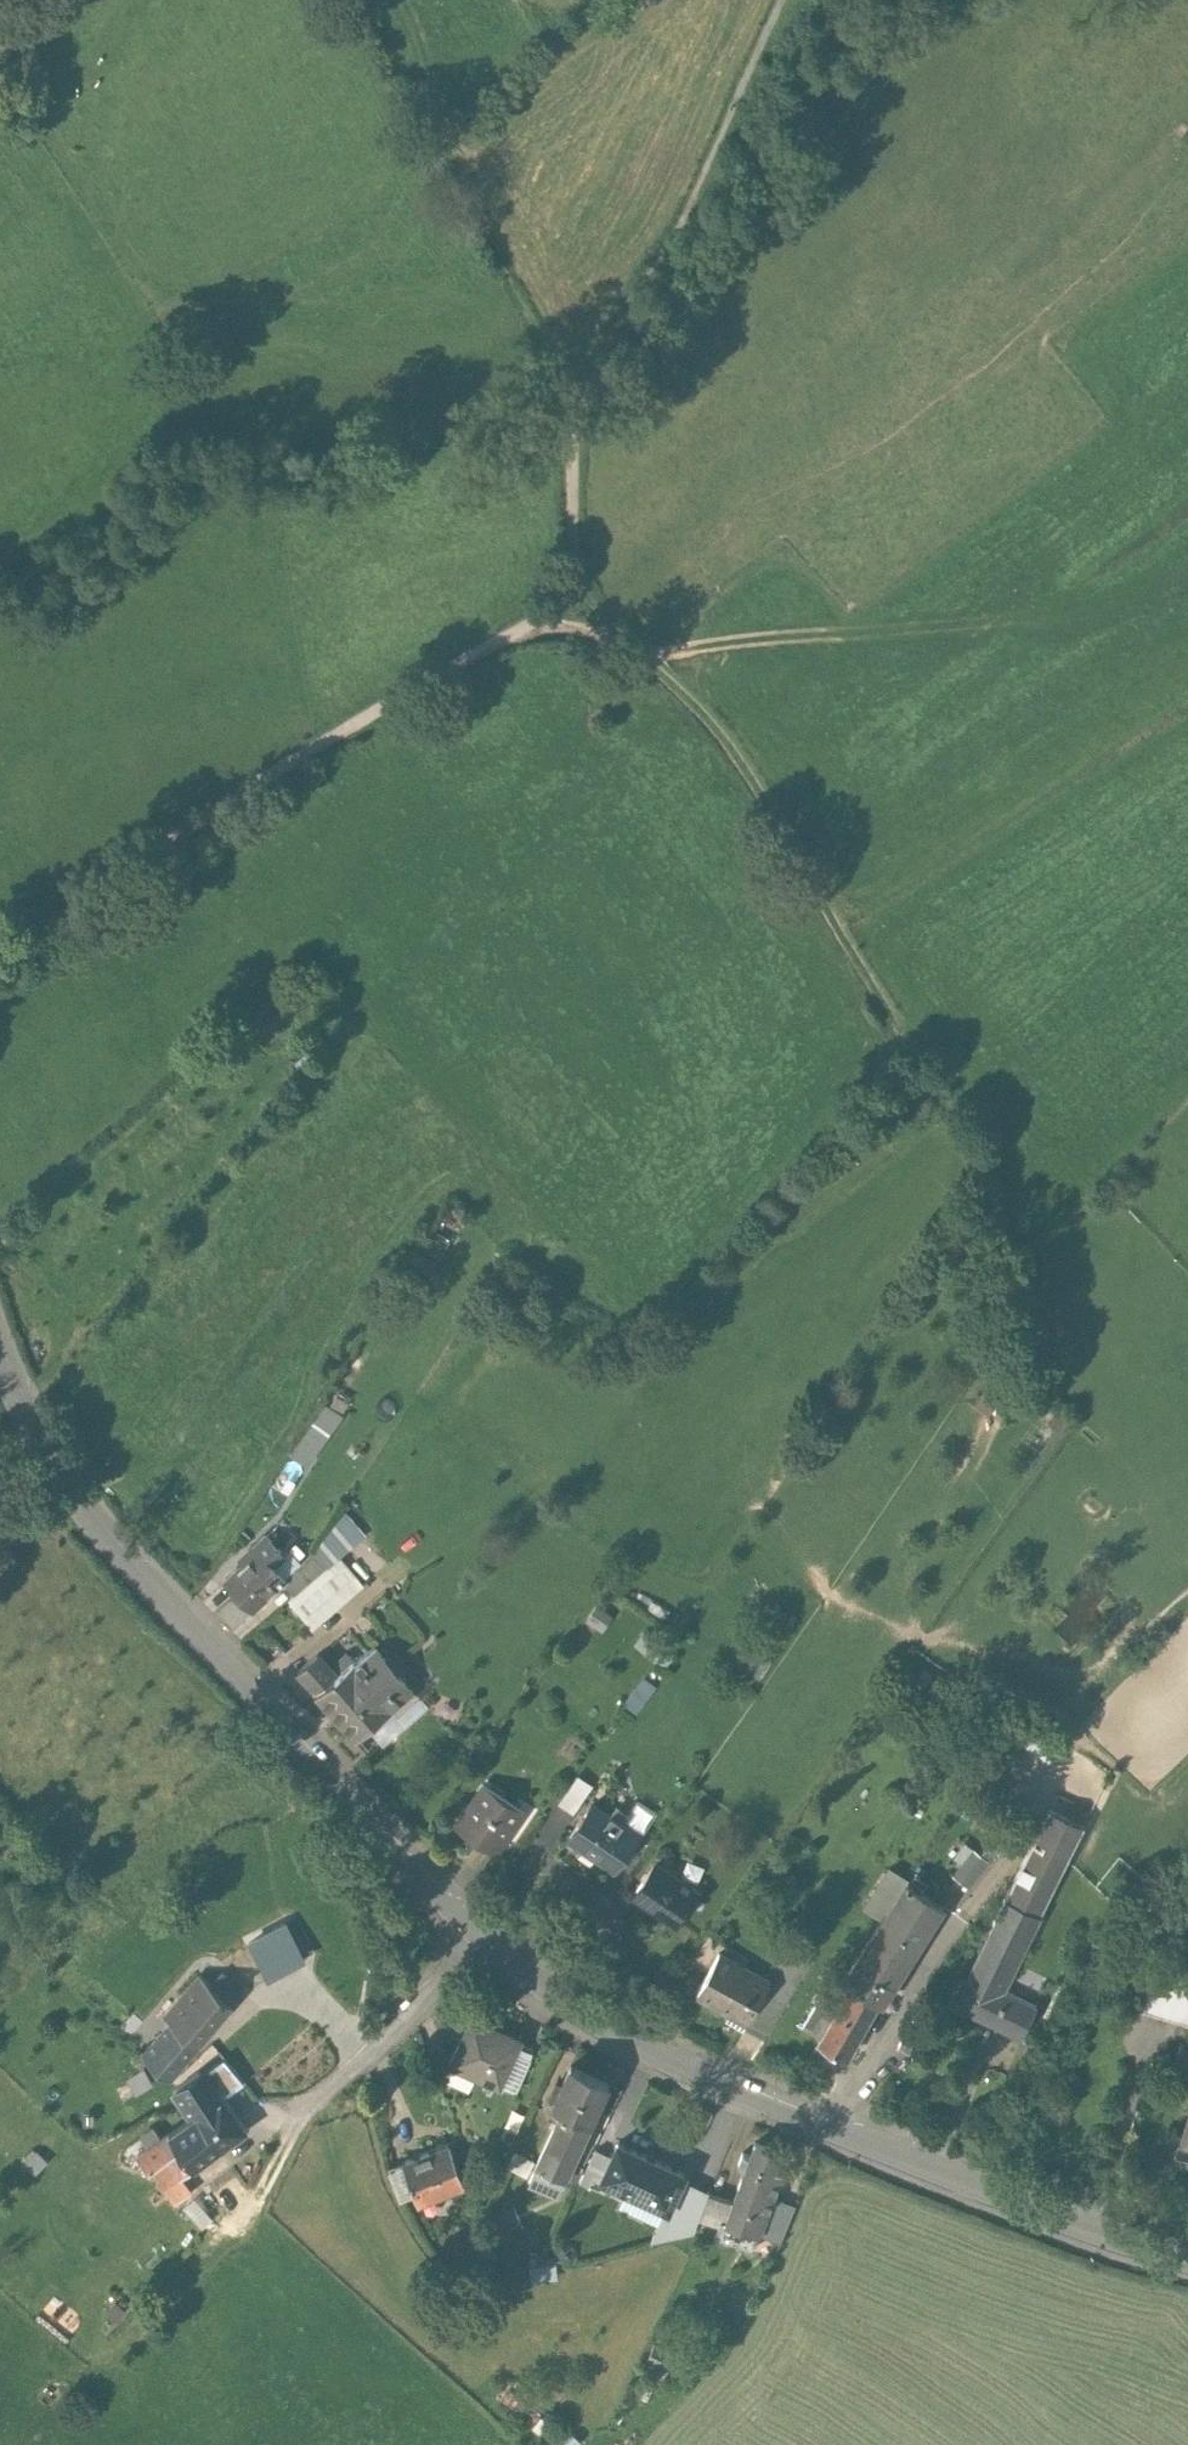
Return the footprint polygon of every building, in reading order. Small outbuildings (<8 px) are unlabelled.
[(314,1464),(346,1409),(325,1397),(293,1451),(314,1464)] [(266,1598),(302,1567),(291,1554),(301,1545),(297,1541),(281,1522),(266,1535),(270,1541),(239,1567),(266,1598)] [(328,1544),(317,1553),(302,1567),(314,1581),(304,1590),(328,1617),(376,1575),(337,1531),(328,1544)] [(291,1554),(302,1567),(317,1553),(302,1536),(297,1541),(301,1545),(291,1554)] [(429,1681),(391,1636),(355,1666),(336,1644),(313,1663),(370,1730),(429,1681)] [(658,1666),(639,1693),(651,1702),(670,1675),(658,1666)] [(577,1769),(563,1800),(580,1808),(594,1776),(577,1769)] [(540,1804),(496,1775),(470,1814),(513,1844),(540,1804)] [(612,1847),(630,1860),(655,1824),(609,1792),(573,1845),(601,1864),(612,1847)] [(1062,1801),(1019,1887),(1050,1903),(1093,1817),(1062,1801)] [(1006,1826),(995,1838),(1008,1849),(1036,1817),(1027,1809),(1020,1817),(1019,1816),(1008,1828),(1006,1826)] [(968,1862),(983,1874),(1003,1850),(988,1838),(968,1862)] [(672,1849),(649,1882),(692,1912),(715,1879),(672,1849)] [(925,1869),(874,1946),(913,1971),(961,1895),(925,1869)] [(1032,2022),(1033,2019),(1044,1998),(1046,1993),(1014,1977),(1050,1903),(1019,1887),(967,1990),(1032,2022)] [(260,1951),(269,1970),(304,1953),(288,1920),(275,1926),(269,1913),(244,1925),(257,1952),(260,1951)] [(703,1949),(723,1961),(735,1940),(740,1930),(723,1922),(703,1949)] [(785,1968),(735,1940),(723,1961),(711,1981),(762,2009),(785,1968)] [(800,1940),(785,1968),(762,2009),(758,2015),(780,2027),(822,1952),(800,1940)] [(874,1946),(860,1968),(896,1989),(913,1971),(874,1946)] [(1161,1952),(1146,1996),(1187,2009),(1187,1960),(1161,1952)] [(863,2044),(896,1989),(860,1968),(854,1978),(842,1971),(818,2012),(837,2023),(835,2027),(863,2044)] [(197,1981),(230,2011),(240,1999),(207,1970),(197,1981)] [(149,2009),(167,2025),(196,2050),(230,2011),(197,1981),(180,2000),(174,1995),(166,2004),(159,1998),(149,2009)] [(1056,2004),(1044,1998),(1033,2019),(1045,2025),(1056,2004)] [(518,2037),(466,2015),(444,2065),(496,2087),(518,2037)] [(168,2081),(196,2050),(167,2025),(140,2056),(168,2081)] [(192,2065),(198,2072),(204,2068),(212,2081),(231,2070),(213,2047),(192,2065)] [(608,2083),(566,2063),(547,2103),(557,2107),(589,2123),(608,2083)] [(172,2090),(191,2118),(198,2113),(223,2096),(212,2081),(204,2068),(198,2072),(172,2090)] [(223,2096),(198,2113),(222,2148),(246,2131),(223,2096)] [(573,2156),(589,2123),(557,2107),(531,2161),(561,2175),(570,2155),(573,2156)] [(191,2118),(170,2132),(194,2167),(222,2148),(198,2113),(191,2118)] [(180,2176),(194,2167),(170,2132),(139,2153),(172,2202),(190,2190),(180,2176)] [(744,2164),(731,2199),(723,2219),(759,2232),(773,2195),(783,2170),(777,2168),(784,2150),(754,2139),(749,2152),(741,2149),(737,2161),(744,2164)] [(683,2171),(618,2140),(610,2156),(601,2175),(666,2206),(679,2178),(683,2171)] [(1182,2140),(1178,2156),(1187,2158),(1187,2142),(1182,2140)] [(466,2188),(451,2147),(391,2170),(402,2199),(418,2193),(422,2204),(466,2188)] [(601,2175),(610,2156),(593,2148),(582,2172),(599,2180),(601,2175)] [(512,2191),(528,2158),(511,2149),(494,2182),(512,2191)] [(707,2190),(679,2178),(666,2206),(651,2240),(691,2231),(693,2226),(707,2190)] [(205,2188),(183,2206),(201,2227),(212,2217),(207,2211),(217,2203),(205,2188)] [(759,2232),(723,2219),(731,2199),(707,2190),(693,2226),(753,2248),(759,2232)] [(792,2203),(773,2195),(759,2232),(778,2236),(792,2203)] [(571,2268),(570,2246),(545,2243),(546,2269),(571,2268)] [(80,2320),(88,2310),(68,2293),(60,2303),(80,2320)] [(44,2325),(58,2338),(64,2332),(50,2319),(44,2325)] [(691,2342),(671,2333),(663,2350),(658,2348),(651,2363),(660,2367),(663,2361),(679,2368),(691,2342)] [(562,2413),(551,2404),(543,2415),(554,2423),(562,2413)] [(588,2424),(571,2442),(574,2444),(582,2444),(595,2431),(588,2424)]
